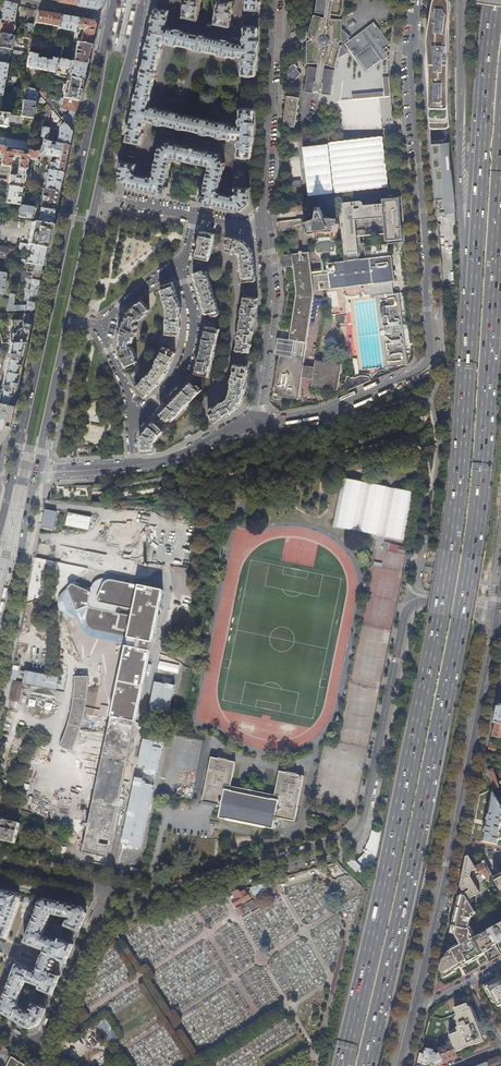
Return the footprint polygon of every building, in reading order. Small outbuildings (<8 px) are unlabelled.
[(198,21),(201,0),(185,0),(181,17),(198,21)] [(229,28),(231,27),(232,2),(219,0),(218,0),(214,25),(229,28)] [(259,12),(260,0),(247,0),(246,11),(259,12)] [(309,54),(308,58),(308,63),(319,63),(319,68),(309,67),(306,91),(331,95),(335,70),(325,69),(326,64),(336,67),(339,58),(348,53),(347,51),(349,49),(367,73),(389,56),(387,53),(390,51),(388,49),(388,47),(391,44),(374,22),(351,40),(349,38),(350,37),(343,28),(343,19),(332,19),(333,15),(342,16),(344,0),(318,0),(316,12),(326,14),(326,18),(315,15),(312,24),(306,28),(310,34),(309,37),(308,41),(308,44),(303,49),(309,54)] [(3,11),(1,20),(13,22),(16,5),(9,3),(4,2),(3,11)] [(432,70),(432,112),(431,128),(432,129),(433,130),(446,129),(448,129),(449,128),(449,127),(450,125),(450,115),(449,106),(449,62),(449,36),(450,11),(449,9),(448,7),(446,6),(442,5),(441,6),(437,7),(435,8),(434,10),(429,49),(429,56),(431,61),(432,70)] [(182,33),(182,32),(180,31),(178,30),(177,30),(174,30),(173,30),(168,29),(167,29),(167,30),(165,29),(164,29),(165,25),(166,25),(169,11),(156,8),(149,38),(133,114),(126,142),(140,144),(141,144),(143,135),(142,135),(145,120),(148,121),(154,123),(155,124),(158,125),(159,125),(162,125),(163,125),(164,125),(176,128),(177,128),(178,129),(180,130),(181,130),(183,129),(199,133),(200,134),(201,134),(204,135),(205,135),(207,135),(209,135),(216,136),(216,137),(218,138),(220,139),(221,139),(223,139),(225,139),(225,138),(231,140),(232,139),(239,140),(239,141),(238,143),(238,145),(238,147),(239,149),(238,153),(237,157),(239,158),(242,158),(242,159),(247,159),(248,158),(252,159),(254,111),(254,110),(250,110),(250,109),(245,109),(245,110),(241,109),(240,110),(240,114),(240,119),(240,120),(239,122),(239,124),(240,125),(240,127),(233,126),(230,125),(230,124),(220,122),(220,123),(211,121),(211,120),(201,118),(201,119),(180,114),(171,112),(159,109),(159,108),(151,107),(150,108),(148,108),(149,101),(150,101),(150,100),(151,99),(151,97),(151,96),(155,78),(155,77),(156,75),(156,73),(156,72),(160,54),(161,53),(162,51),(162,49),(162,48),(161,48),(163,42),(165,42),(165,43),(169,44),(168,44),(177,47),(177,46),(193,50),(193,51),(204,53),(219,56),(218,57),(228,59),(235,60),(236,60),(243,60),(243,62),(242,63),(242,65),(242,67),(242,68),(242,74),(241,77),(243,79),(246,79),(246,80),(252,80),(252,79),(255,80),(256,75),(258,39),(259,28),(254,28),(254,27),(249,27),(248,28),(245,27),(244,28),(244,32),(244,33),(244,37),(243,38),(243,39),(242,40),(242,42),(243,44),(243,46),(236,46),(235,45),(230,44),(228,42),(226,41),(225,41),(223,41),(222,41),(220,41),(220,42),(206,38),(205,37),(203,36),(201,36),(200,36),(199,36),(199,37),(182,33)] [(34,21),(36,11),(28,9),(26,20),(34,21)] [(58,27),(61,15),(49,13),(37,11),(35,23),(58,27)] [(69,17),(61,15),(58,27),(58,29),(67,30),(67,32),(68,32),(68,31),(76,32),(78,18),(69,17)] [(95,24),(93,21),(78,18),(76,32),(74,42),(77,43),(90,46),(93,35),(95,24)] [(1,20),(0,27),(0,34),(11,36),(12,33),(13,34),(13,32),(14,31),(15,26),(17,26),(18,22),(13,22),(1,20)] [(11,36),(0,34),(0,48),(11,50),(13,37),(11,36)] [(88,57),(90,46),(77,43),(72,62),(86,65),(88,57)] [(0,48),(0,63),(6,64),(8,56),(11,57),(12,53),(17,54),(18,51),(11,50),(0,48)] [(58,67),(58,63),(55,63),(56,59),(51,58),(44,56),(43,59),(42,59),(42,58),(40,57),(41,56),(29,53),(26,67),(53,72),(53,74),(56,75),(57,71),(58,67)] [(71,62),(61,60),(59,60),(58,63),(58,67),(69,69),(71,69),(72,70),(69,70),(68,73),(65,72),(65,74),(68,75),(67,78),(83,81),(84,74),(86,65),(72,62),(71,62)] [(0,63),(0,97),(5,97),(6,95),(2,94),(4,84),(6,84),(5,86),(6,86),(5,88),(7,88),(7,86),(12,87),(13,82),(15,82),(16,78),(11,77),(11,81),(4,80),(7,65),(6,64),(0,63)] [(294,63),(284,74),(293,82),(302,74),(296,69),(298,67),(294,63)] [(82,83),(83,81),(67,78),(67,82),(82,86),(82,83)] [(45,100),(46,95),(47,90),(39,88),(33,82),(33,81),(30,79),(29,79),(30,82),(45,100)] [(80,95),(81,90),(82,86),(67,82),(66,83),(65,83),(62,95),(64,95),(63,98),(78,102),(80,95)] [(27,87),(25,100),(35,102),(43,103),(45,102),(33,88),(27,87)] [(46,95),(45,100),(56,113),(58,112),(55,108),(57,103),(59,104),(62,105),(61,108),(65,109),(64,114),(60,118),(72,130),(75,115),(78,102),(63,98),(46,95)] [(283,126),(295,127),(299,98),(287,96),(283,126)] [(339,102),(340,126),(382,125),(382,123),(394,122),(392,106),(391,98),(339,102)] [(35,102),(25,100),(23,100),(20,116),(24,117),(32,118),(33,112),(34,112),(35,108),(34,107),(35,102)] [(53,111),(49,128),(49,129),(51,129),(51,127),(53,128),(54,122),(56,122),(59,118),(53,111)] [(37,119),(32,118),(24,117),(21,130),(40,133),(42,126),(42,123),(43,119),(37,119)] [(57,137),(48,135),(47,140),(68,146),(69,143),(71,135),(71,132),(61,120),(58,124),(60,126),(59,129),(57,137)] [(37,152),(38,146),(38,144),(35,144),(34,146),(32,145),(32,143),(5,138),(4,139),(4,140),(0,139),(2,127),(0,126),(0,146),(37,152)] [(65,160),(68,146),(47,140),(48,135),(49,129),(49,128),(42,126),(40,133),(40,136),(43,137),(42,140),(40,154),(57,157),(57,158),(56,158),(55,159),(54,160),(54,161),(53,162),(50,162),(48,170),(62,173),(65,160)] [(381,138),(300,146),(305,196),(386,188),(381,138)] [(135,170),(137,165),(137,164),(136,164),(122,161),(119,175),(126,187),(155,193),(166,196),(168,187),(168,186),(166,186),(167,178),(168,178),(171,163),(172,160),(171,159),(173,158),(174,159),(182,160),(182,161),(200,165),(200,164),(208,166),(209,166),(210,168),(209,168),(209,171),(208,171),(205,187),(204,194),(202,194),(201,194),(199,203),(229,209),(239,212),(249,203),(250,188),(245,188),(245,187),(241,187),(241,188),(236,187),(235,188),(235,192),(237,192),(237,194),(234,196),(220,193),(219,191),(219,190),(221,181),(222,182),(223,176),(222,176),(223,171),(224,171),(225,166),(225,163),(224,163),(220,156),(220,154),(167,142),(167,144),(160,147),(159,147),(159,150),(158,150),(157,155),(156,161),(156,160),(154,166),(155,166),(153,176),(151,177),(135,174),(134,172),(134,170),(135,170)] [(450,151),(450,143),(432,144),(433,147),(431,147),(436,200),(446,199),(447,209),(451,209),(451,213),(456,212),(455,192),(450,151)] [(2,155),(1,165),(25,169),(26,169),(27,167),(26,167),(28,159),(35,160),(36,158),(37,152),(0,146),(0,155),(2,155)] [(7,185),(7,186),(8,186),(22,189),(23,189),(23,187),(22,187),(23,182),(24,182),(25,175),(24,175),(25,169),(1,165),(0,172),(9,174),(8,180),(0,178),(0,184),(7,185)] [(37,168),(34,167),(34,170),(31,186),(39,188),(41,182),(36,181),(37,175),(38,175),(39,168),(37,168)] [(48,170),(48,174),(45,173),(45,177),(47,177),(44,189),(58,192),(60,184),(62,173),(48,170)] [(21,196),(22,189),(8,186),(5,203),(19,205),(20,197),(18,197),(17,197),(16,197),(17,195),(18,195),(18,196),(21,196)] [(56,203),(58,192),(44,189),(43,189),(42,193),(43,194),(41,202),(40,202),(39,208),(54,211),(56,203)] [(401,225),(399,210),(399,207),(399,205),(401,205),(400,196),(383,198),(383,203),(364,205),(364,204),(363,203),(362,202),(361,201),(339,203),(343,239),(342,239),(345,261),(359,259),(355,220),(384,217),(386,234),(389,234),(390,243),(404,242),(403,229),(402,225),(401,225)] [(25,218),(31,219),(34,207),(27,206),(21,205),(19,213),(18,217),(25,218)] [(302,205),(277,208),(278,215),(303,212),(302,205)] [(297,253),(309,252),(308,239),(312,238),(312,240),(314,240),(317,238),(325,237),(329,237),(333,237),(337,238),(339,224),(335,224),(336,218),(324,217),(321,207),(318,207),(317,218),(309,221),(308,218),(277,222),(278,229),(294,227),(297,253)] [(52,219),(54,211),(39,208),(39,212),(41,213),(40,217),(38,217),(37,221),(34,220),(34,222),(51,225),(52,219)] [(48,239),(51,225),(34,222),(33,222),(28,244),(46,249),(48,239)] [(195,258),(209,261),(213,241),(215,241),(215,239),(214,239),(215,234),(209,233),(201,231),(198,244),(195,258)] [(246,282),(246,285),(251,284),(251,282),(256,281),(255,270),(253,251),(244,240),(230,238),(228,237),(227,237),(225,244),(226,244),(226,245),(227,245),(226,251),(237,254),(239,256),(243,283),(246,282)] [(335,251),(333,240),(315,243),(316,254),(335,251)] [(43,258),(46,249),(28,244),(20,243),(19,248),(19,249),(23,250),(23,249),(30,250),(28,258),(27,258),(27,260),(22,259),(21,262),(28,263),(42,266),(43,258)] [(393,294),(392,282),(395,281),(392,255),(389,255),(388,243),(364,246),(366,258),(359,259),(345,261),(322,264),(325,289),(369,284),(370,297),(367,297),(367,296),(347,298),(345,295),(344,295),(345,296),(345,297),(346,300),(347,336),(355,370),(355,372),(355,374),(354,376),(354,378),(355,379),(359,377),(363,377),(364,377),(366,377),(371,378),(373,378),(377,375),(378,374),(381,372),(387,371),(389,370),(389,372),(391,372),(392,371),(394,370),(395,369),(396,368),(397,366),(400,366),(407,365),(399,294),(393,294)] [(5,258),(7,251),(8,251),(9,248),(0,246),(0,257),(5,258)] [(297,293),(289,340),(284,339),(283,348),(306,351),(314,297),(314,295),(314,291),(320,290),(319,274),(312,275),(309,252),(297,253),(281,255),(282,262),(282,268),(294,266),(297,290),(297,293)] [(41,271),(42,266),(28,263),(27,271),(29,271),(29,268),(34,269),(33,272),(40,274),(41,271)] [(213,314),(213,316),(221,314),(207,271),(203,273),(202,271),(193,273),(196,281),(204,307),(206,315),(211,313),(212,315),(213,314)] [(13,276),(14,274),(8,273),(0,272),(0,294),(2,294),(4,284),(6,284),(6,282),(4,282),(5,280),(12,281),(13,276)] [(38,285),(39,281),(32,280),(30,287),(37,288),(38,285)] [(173,335),(173,336),(174,336),(174,335),(180,335),(181,321),(181,308),(178,296),(173,282),(160,286),(166,308),(167,312),(166,335),(173,335)] [(36,292),(37,288),(30,287),(24,285),(23,293),(28,294),(35,295),(36,292)] [(33,307),(34,303),(27,301),(26,305),(23,305),(24,302),(14,302),(17,288),(11,287),(9,299),(8,304),(6,311),(32,311),(33,307)] [(34,299),(35,295),(28,294),(27,301),(34,303),(34,299)] [(244,352),(246,353),(246,352),(250,353),(251,348),(257,302),(258,298),(244,296),(236,350),(244,352)] [(122,358),(126,367),(137,361),(136,358),(137,356),(135,353),(136,353),(134,349),(132,346),(130,346),(130,345),(131,343),(133,343),(134,343),(135,337),(136,337),(137,332),(136,332),(138,326),(137,326),(135,325),(136,322),(136,321),(138,322),(141,320),(144,317),(147,315),(147,313),(150,311),(142,300),(134,306),(127,312),(129,314),(127,316),(127,317),(126,317),(122,331),(119,345),(120,345),(120,347),(120,348),(118,350),(122,358)] [(27,332),(31,313),(24,314),(22,321),(11,321),(11,326),(14,326),(14,329),(13,330),(13,334),(11,334),(11,338),(9,338),(9,343),(11,343),(25,343),(27,332)] [(195,373),(209,376),(220,329),(216,328),(216,327),(214,327),(214,328),(207,326),(203,341),(195,373)] [(11,407),(12,400),(17,381),(20,363),(23,350),(25,343),(11,343),(0,390),(0,404),(11,407)] [(135,388),(146,397),(155,388),(164,378),(169,367),(176,353),(171,351),(171,350),(170,350),(164,348),(154,369),(135,388)] [(315,367),(303,365),(306,351),(283,348),(282,355),(280,354),(274,395),(290,397),(298,398),(302,377),(313,379),(312,386),(338,390),(342,364),(316,360),(315,367)] [(213,419),(215,423),(231,413),(235,411),(243,400),(244,396),(248,366),(243,366),(243,364),(240,364),(239,365),(234,364),(230,393),(229,396),(226,400),(224,402),(214,407),(213,407),(212,408),(208,411),(210,414),(210,415),(211,415),(210,416),(210,417),(211,417),(211,418),(212,419),(213,419)] [(170,419),(172,421),(202,391),(196,385),(194,388),(190,383),(184,389),(165,409),(160,413),(168,421),(170,419)] [(11,407),(0,404),(0,441),(3,436),(5,433),(9,416),(11,407)] [(141,441),(142,453),(156,452),(155,442),(158,437),(163,431),(153,422),(142,435),(141,438),(141,441)] [(403,541),(411,493),(341,481),(333,529),(403,541)] [(42,526),(53,528),(56,511),(45,509),(42,526)] [(89,530),(91,517),(68,512),(65,526),(89,530)] [(404,555),(405,548),(398,546),(397,553),(404,555)] [(83,852),(107,857),(162,593),(152,591),(154,582),(132,577),(131,581),(150,585),(149,590),(138,588),(83,852)] [(94,605),(94,623),(111,623),(111,605),(94,605)] [(88,677),(75,677),(75,682),(74,688),(73,697),(72,706),(71,713),(70,719),(68,724),(67,729),(65,734),(63,739),(61,744),(73,749),(76,742),(79,732),(82,723),(84,714),(86,704),(88,692),(88,687),(88,682),(88,677)] [(9,701),(19,703),(23,683),(13,681),(12,683),(9,701)] [(500,738),(500,724),(494,722),(493,728),(494,728),(494,731),(493,736),(500,738)] [(267,827),(275,829),(277,817),(296,821),(305,779),(281,774),(276,798),(231,789),(236,765),(211,760),(202,803),(218,807),(219,805),(222,806),(220,817),(228,819),(228,818),(267,827)] [(494,789),(500,787),(493,768),(491,769),(488,770),(494,789)] [(498,842),(498,841),(499,841),(499,840),(499,839),(500,833),(499,833),(500,825),(500,807),(492,790),(479,795),(475,814),(471,835),(475,840),(500,846),(500,843),(498,842)] [(14,842),(18,822),(2,818),(0,827),(0,839),(14,842)] [(350,857),(345,863),(355,873),(361,874),(375,859),(381,830),(370,827),(365,850),(355,862),(350,857)] [(480,894),(480,893),(475,885),(483,881),(479,875),(473,878),(472,879),(470,877),(471,872),(473,871),(476,869),(475,867),(469,856),(466,858),(464,872),(462,882),(461,887),(463,891),(469,888),(470,890),(465,894),(468,900),(469,900),(480,894)] [(477,866),(475,867),(476,869),(478,873),(482,871),(486,878),(491,875),(482,863),(479,865),(478,864),(477,865),(477,866)] [(487,889),(487,887),(484,883),(483,881),(475,885),(480,893),(487,889)] [(13,885),(52,894),(53,890),(14,882),(13,885)] [(465,902),(468,900),(465,894),(463,891),(461,887),(460,892),(465,902)] [(5,938),(20,899),(17,893),(0,889),(0,904),(1,904),(3,903),(4,905),(2,906),(0,911),(0,937),(5,938)] [(248,899),(251,897),(249,894),(248,892),(247,893),(245,890),(241,892),(240,891),(232,893),(233,895),(231,897),(236,906),(248,899)] [(16,1022),(27,1028),(40,1024),(46,1009),(33,1003),(30,1011),(31,1014),(28,1015),(27,1012),(18,1007),(19,1006),(17,1003),(25,982),(26,982),(41,987),(40,990),(52,995),(60,976),(51,973),(50,973),(51,970),(53,971),(53,969),(52,969),(52,967),(54,967),(54,965),(53,965),(54,963),(55,963),(56,961),(54,961),(55,958),(56,958),(56,959),(65,964),(74,945),(60,939),(59,942),(44,936),(43,935),(51,914),(70,918),(69,921),(67,920),(65,926),(79,932),(87,914),(84,908),(72,905),(56,902),(46,899),(40,903),(25,943),(33,947),(45,951),(44,954),(38,968),(37,972),(26,968),(17,964),(0,1007),(3,1013),(14,1020),(15,1021),(16,1022)] [(254,900),(247,904),(242,907),(236,910),(240,916),(246,913),(251,910),(258,907),(254,900)] [(480,920),(473,925),(478,933),(482,931),(485,929),(480,920)] [(487,931),(488,933),(491,938),(495,945),(499,943),(499,942),(500,941),(500,933),(497,926),(487,931)] [(477,956),(484,952),(478,940),(465,946),(462,948),(470,962),(473,960),(472,958),(477,956)] [(485,941),(483,942),(491,957),(495,955),(497,954),(491,943),(490,944),(488,941),(485,942),(485,941)] [(475,970),(470,962),(462,948),(461,946),(456,949),(464,965),(461,967),(466,975),(469,973),(475,970)] [(456,966),(459,964),(451,950),(447,952),(448,954),(446,955),(447,957),(443,959),(441,970),(445,978),(445,977),(445,976),(448,974),(454,971),(455,972),(455,970),(458,969),(458,968),(456,966)] [(500,982),(497,978),(491,982),(485,985),(486,988),(491,997),(492,997),(495,1003),(497,1002),(499,1007),(500,1006),(500,982)] [(483,1037),(482,1037),(480,1032),(478,1027),(476,1023),(478,1022),(476,1022),(472,1012),(474,1011),(473,1009),(472,1007),(469,1008),(467,1005),(469,1004),(468,1004),(455,1009),(458,1017),(457,1018),(458,1018),(460,1023),(457,1024),(458,1027),(457,1028),(459,1033),(450,1036),(450,1037),(452,1041),(456,1051),(463,1048),(474,1043),(475,1045),(481,1043),(484,1042),(482,1038),(484,1037),(483,1037)] [(95,1023),(107,1044),(118,1038),(106,1017),(95,1023)] [(448,1031),(450,1036),(459,1033),(457,1028),(448,1031)] [(458,1056),(456,1051),(452,1041),(447,1043),(448,1045),(441,1048),(440,1045),(438,1047),(440,1053),(444,1062),(451,1059),(458,1056)] [(444,1062),(440,1053),(438,1053),(434,1053),(435,1049),(434,1049),(434,1046),(429,1044),(429,1048),(426,1047),(425,1053),(420,1052),(417,1061),(416,1065),(428,1065),(428,1064),(429,1064),(430,1063),(432,1063),(434,1062),(435,1065),(438,1064),(444,1062)] [(487,1062),(489,1065),(494,1065),(496,1065),(500,1065),(500,1060),(500,1057),(493,1059),(487,1062)] [(25,1064),(11,1058),(7,1065),(24,1065),(25,1064)]
